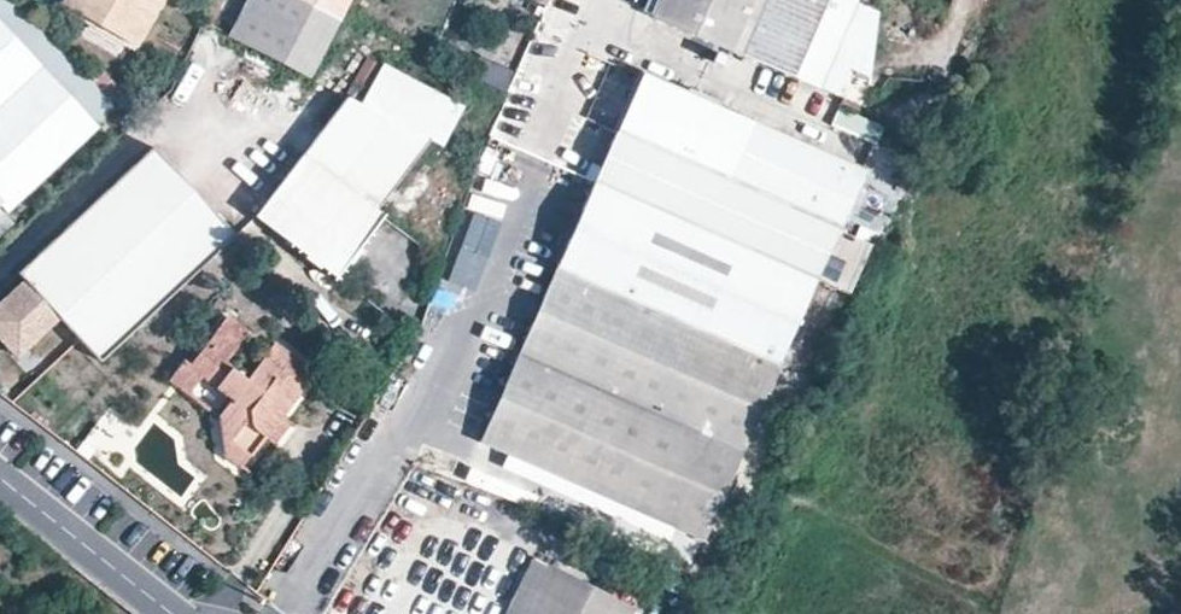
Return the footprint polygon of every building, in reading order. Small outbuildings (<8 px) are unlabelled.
[(67,1),(138,41),(163,0),(67,0),(67,1)] [(312,77),(347,9),(352,0),(251,0),(232,35),(312,77)] [(741,56),(765,0),(659,0),(651,17),(741,56)] [(741,56),(821,90),(858,4),(859,0),(765,0),(741,56)] [(878,12),(858,4),(821,90),(866,107),(878,12)] [(8,206),(99,124),(0,19),(0,198),(8,206)] [(510,94),(520,72),(489,55),(478,77),(510,94)] [(371,57),(349,96),(364,104),(385,64),(371,57)] [(428,138),(444,146),(464,106),(385,64),(364,104),(428,138)] [(94,84),(111,102),(124,89),(107,72),(94,84)] [(640,75),(596,180),(819,277),(840,225),(731,177),(754,122),(640,75)] [(349,96),(258,214),(310,253),(307,257),(320,268),(324,263),(338,273),(348,260),(361,244),(384,216),(373,208),(428,138),(364,104),(349,96)] [(870,117),(841,105),(834,122),(863,134),(870,117)] [(754,122),(731,177),(840,225),(867,165),(757,117),(754,122)] [(885,123),(870,117),(863,134),(878,140),(885,123)] [(490,139),(492,134),(496,126),(483,120),(478,133),(490,139)] [(234,237),(153,148),(16,273),(23,280),(16,285),(20,290),(11,299),(7,294),(0,301),(0,342),(1,343),(15,331),(27,344),(57,317),(97,362),(234,237)] [(559,265),(782,362),(819,277),(596,180),(559,265)] [(361,244),(348,260),(353,264),(365,247),(361,244)] [(705,538),(782,362),(559,265),(484,442),(705,538)] [(11,299),(20,290),(16,285),(7,294),(11,299)] [(233,321),(195,367),(206,376),(233,397),(220,412),(227,450),(246,465),(270,434),(282,419),(313,378),(273,346),(252,372),(228,352),(245,330),(233,321)] [(27,344),(15,331),(1,343),(14,357),(27,344)] [(206,376),(195,367),(189,361),(176,378),(194,392),(206,376)] [(291,427),(282,419),(270,434),(280,441),(291,427)] [(77,454),(90,464),(99,453),(86,442),(77,454)] [(535,560),(508,613),(632,613),(634,610),(535,560)]
